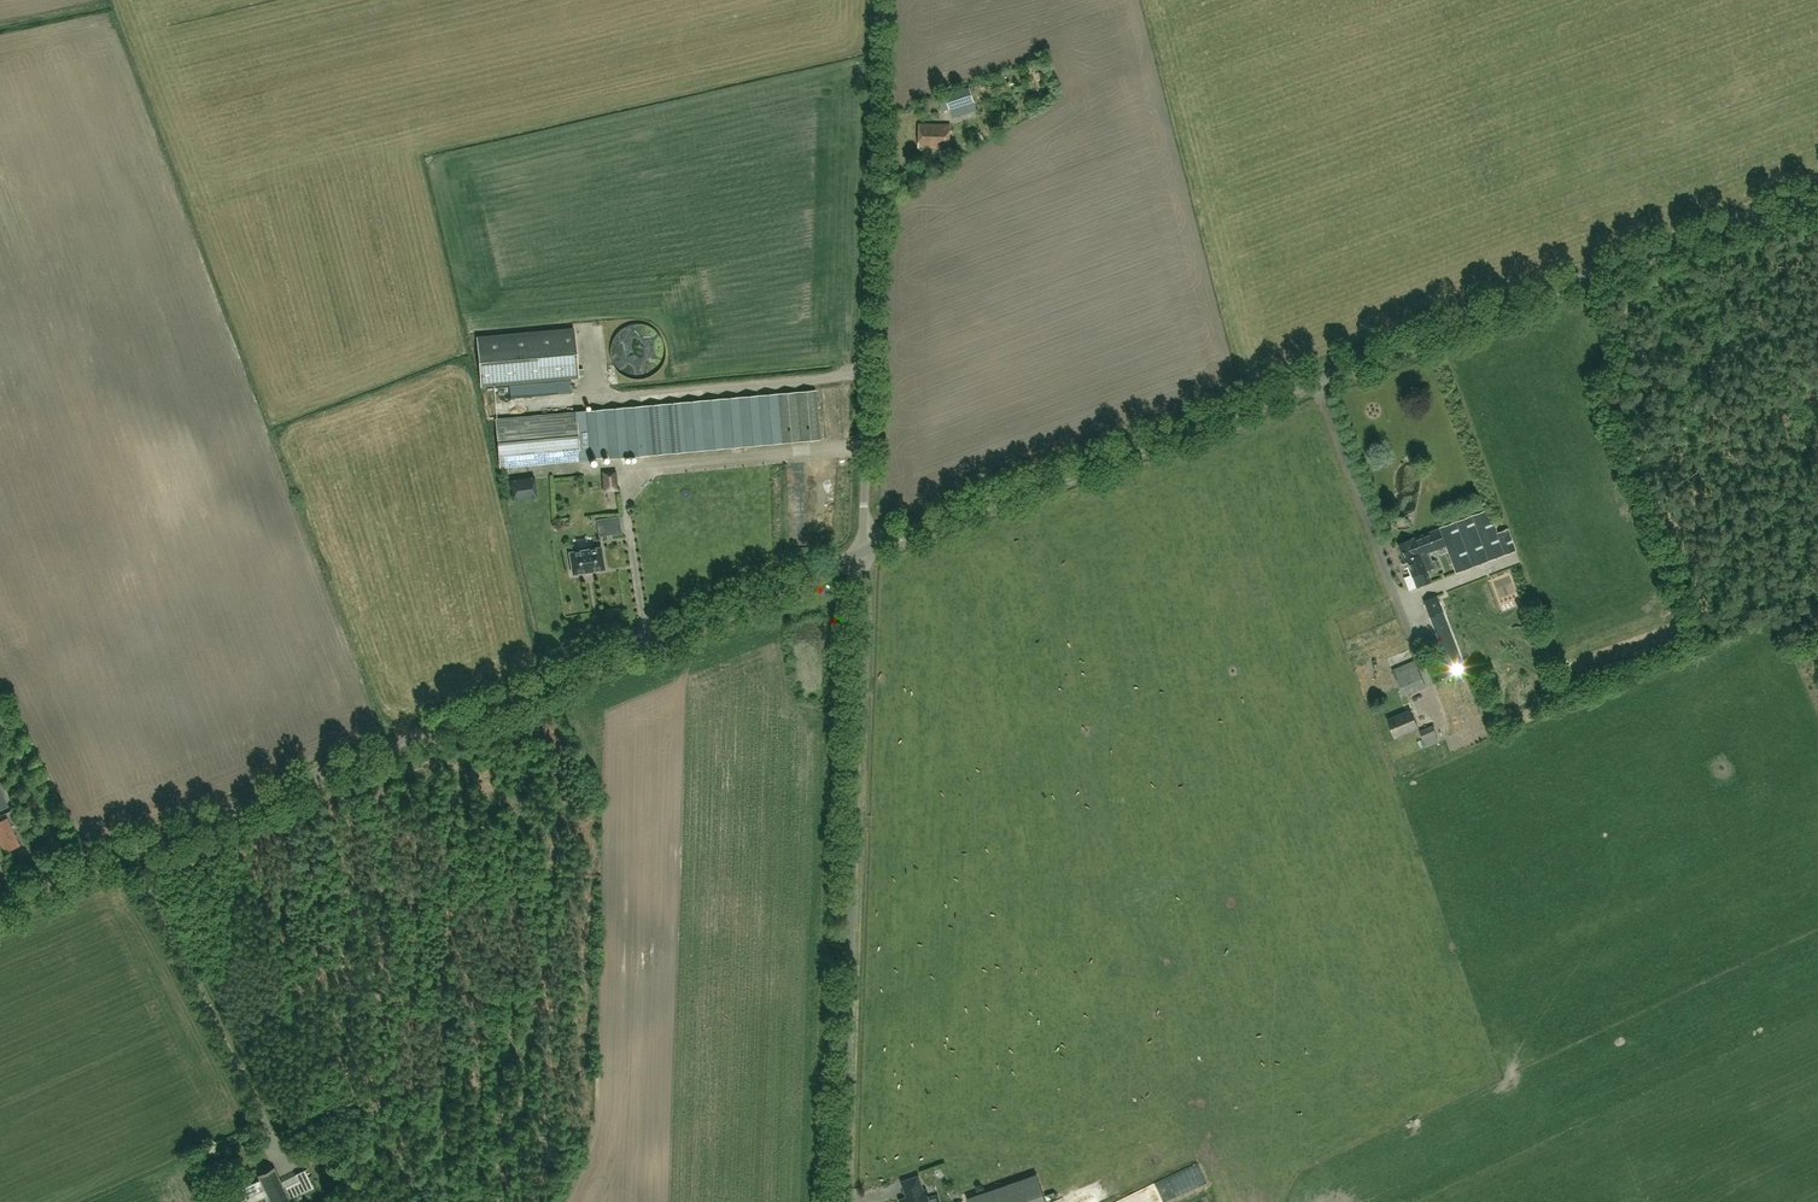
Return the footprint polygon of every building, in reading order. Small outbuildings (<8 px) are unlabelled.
[(945,95),(950,110),(974,102),(970,87),(945,95)] [(920,124),(919,147),(949,148),(949,124),(920,124)] [(978,132),(969,137),(972,143),(981,138),(978,132)] [(612,341),(610,348),(610,356),(612,363),(616,369),(621,374),(628,377),(635,379),(642,379),(649,377),(655,373),(660,367),(664,361),(665,354),(665,346),(663,340),(659,334),(654,329),(647,326),(640,324),(633,324),(626,326),(620,330),(615,335),(612,341)] [(574,328),(476,336),(481,387),(579,379),(578,376),(584,376),(584,369),(578,369),(574,328)] [(509,386),(510,398),(570,393),(569,381),(509,386)] [(815,390),(778,394),(584,410),(588,459),(820,439),(815,390)] [(500,467),(579,460),(575,412),(495,419),(500,467)] [(617,489),(616,471),(603,472),(604,490),(617,489)] [(533,478),(509,480),(510,500),(535,498),(533,478)] [(613,493),(613,509),(625,509),(625,493),(613,493)] [(1439,528),(1456,573),(1517,551),(1509,529),(1508,529),(1498,533),(1489,509),(1439,528)] [(599,537),(622,534),(619,516),(596,519),(599,537)] [(1438,529),(1411,539),(1417,556),(1419,555),(1422,563),(1431,560),(1428,552),(1444,547),(1438,529)] [(1417,556),(1411,539),(1398,543),(1408,570),(1409,569),(1411,575),(1404,578),(1409,590),(1415,587),(1416,588),(1432,582),(1427,570),(1437,567),(1435,560),(1431,561),(1431,560),(1422,563),(1419,555),(1417,556)] [(569,552),(573,575),(605,569),(601,547),(569,552)] [(1530,577),(1536,574),(1530,557),(1523,559),(1530,577)] [(1525,575),(1520,561),(1514,563),(1519,577),(1525,575)] [(1457,583),(1477,647),(1527,631),(1506,568),(1457,583)] [(1425,686),(1414,660),(1391,669),(1402,696),(1425,686)] [(1410,709),(1387,719),(1394,737),(1418,727),(1410,709)] [(1438,740),(1432,726),(1419,732),(1425,746),(1438,740)] [(0,821),(0,844),(4,853),(20,846),(7,818),(0,821)] [(276,1169),(258,1178),(259,1180),(240,1189),(245,1200),(264,1190),(270,1201),(292,1201),(276,1169)] [(304,1192),(292,1197),(292,1198),(314,1187),(305,1169),(295,1174),(304,1192)] [(1036,1174),(967,1198),(969,1201),(1046,1201),(1036,1174)] [(900,1199),(901,1201),(930,1201),(926,1189),(924,1190),(919,1176),(902,1182),(907,1197),(900,1199)]
